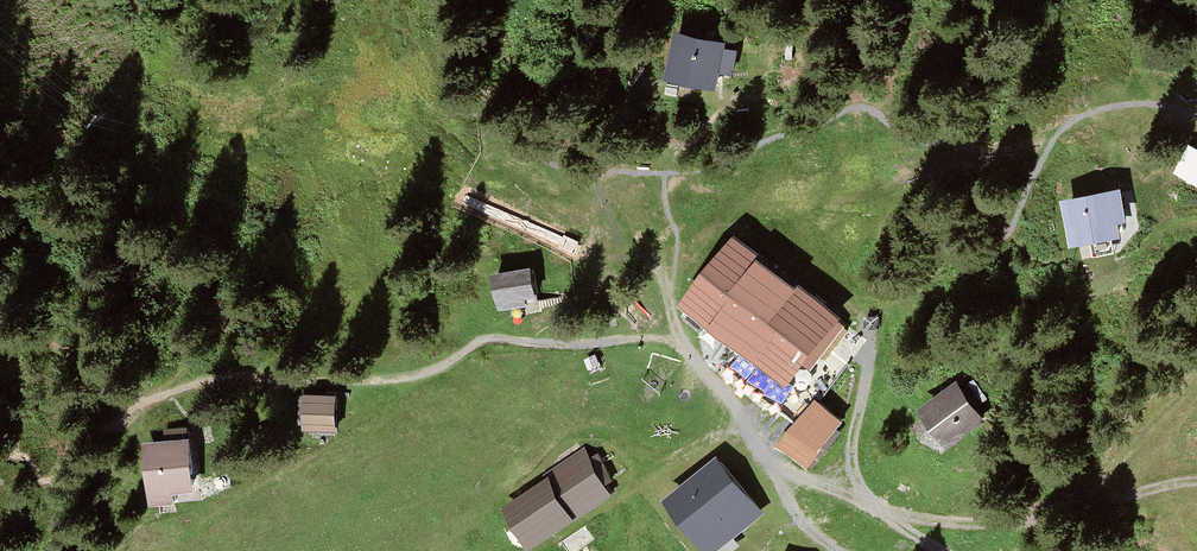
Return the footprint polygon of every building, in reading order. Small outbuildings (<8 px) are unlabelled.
[(682,36),(674,74),(714,83),(718,69),(731,71),(736,52),(722,49),(722,45),(682,36)] [(1177,173),(1196,184),(1196,149),(1191,146),(1177,173)] [(1119,193),(1070,203),(1077,241),(1119,233),(1116,217),(1123,216),(1119,193)] [(738,243),(692,302),(734,334),(716,356),(801,422),(816,404),(865,341),(738,243)] [(533,269),(495,276),(501,308),(510,307),(512,317),(540,312),(533,269)] [(957,387),(928,410),(952,441),(981,419),(970,405),(977,400),(966,386),(960,391),(957,387)] [(306,422),(306,430),(341,431),(342,393),(306,392),(306,397),(300,397),(300,422),(306,422)] [(840,422),(816,404),(801,422),(783,446),(807,465),(840,422)] [(147,442),(153,504),(176,501),(176,493),(201,490),(196,437),(147,442)] [(551,485),(511,511),(516,519),(504,527),(514,542),(526,534),(533,544),(612,493),(605,484),(612,480),(596,456),(587,461),(581,451),(544,475),(551,485)] [(719,463),(675,500),(713,546),(757,509),(719,463)]
